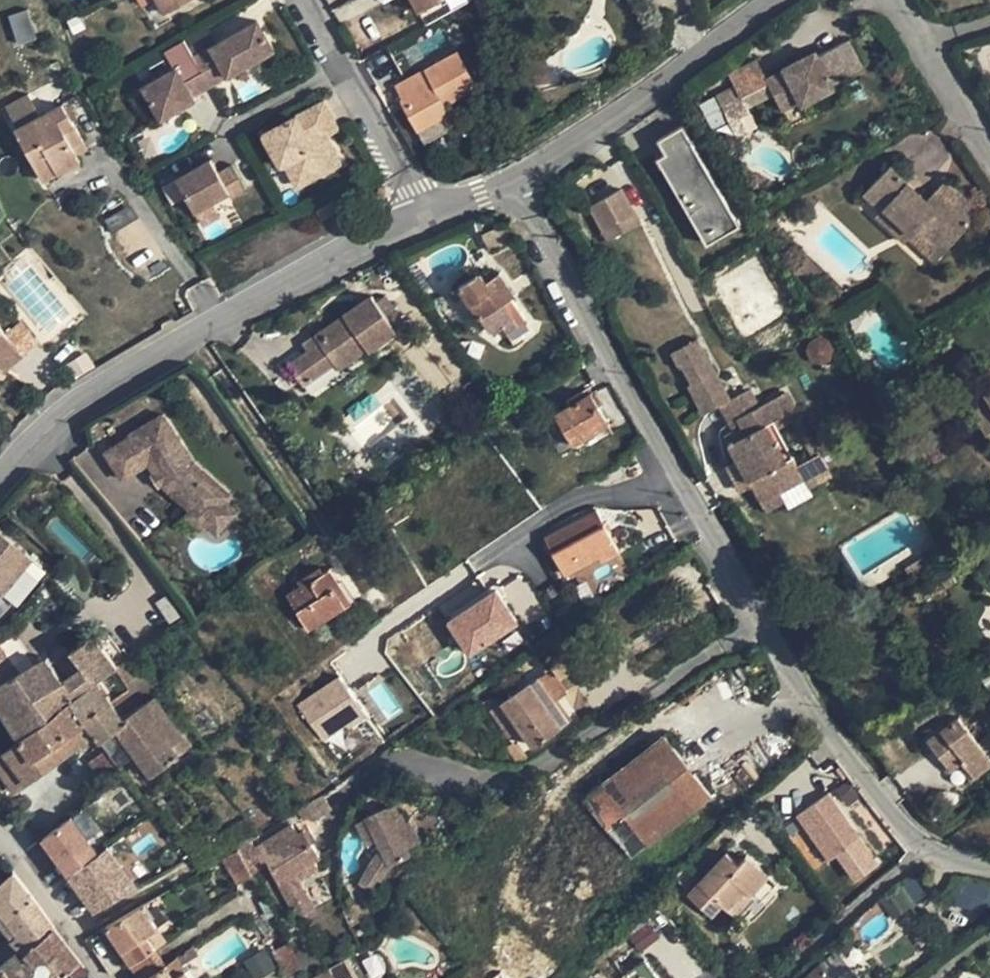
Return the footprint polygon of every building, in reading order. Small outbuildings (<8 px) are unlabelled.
[(29,0),(8,0),(16,29),(35,23),(29,0)] [(187,0),(158,0),(165,12),(187,0)] [(419,11),(438,0),(413,0),(419,11)] [(257,19),(194,56),(210,85),(274,48),(257,19)] [(767,79),(766,80),(768,84),(774,94),(781,109),(800,99),(803,104),(835,87),(832,83),(862,67),(847,39),(818,55),(816,51),(783,68),(785,70),(767,79)] [(476,87),(457,51),(395,85),(402,97),(400,99),(416,130),(449,112),(445,104),(476,87)] [(143,86),(161,119),(195,99),(193,95),(210,85),(194,56),(143,86)] [(547,58),(531,60),(535,85),(551,83),(547,58)] [(734,86),(740,98),(743,97),(768,84),(766,80),(767,79),(756,59),(728,73),(734,86)] [(768,84),(743,97),(748,107),(774,94),(768,84)] [(734,86),(716,95),(722,107),(740,98),(734,86)] [(28,94),(6,106),(18,128),(16,129),(44,179),(80,158),(77,154),(72,145),(83,139),(62,104),(40,116),(28,94)] [(748,107),(743,97),(740,98),(722,107),(737,137),(758,126),(748,107)] [(331,118),(323,102),(264,133),(281,164),(285,162),(297,185),(319,173),(339,162),(324,134),(320,124),(331,118)] [(331,118),(320,124),(324,134),(336,127),(331,118)] [(666,153),(657,158),(707,244),(741,225),(683,125),(658,139),(666,153)] [(87,147),(83,139),(72,145),(77,154),(87,147)] [(228,192),(231,196),(246,188),(232,164),(218,172),(210,159),(176,178),(195,211),(228,192)] [(876,215),(890,228),(898,220),(912,235),(919,228),(943,252),(969,225),(968,223),(979,211),(946,179),(927,199),(890,165),(863,193),(881,209),(876,215)] [(633,212),(619,189),(589,206),(603,230),(633,212)] [(765,208),(754,214),(760,225),(770,219),(765,208)] [(497,212),(485,217),(490,228),(501,223),(497,212)] [(638,221),(633,212),(603,230),(608,239),(638,221)] [(898,220),(890,228),(905,242),(910,238),(912,235),(898,220)] [(912,235),(910,238),(934,261),(943,252),(919,228),(912,235)] [(476,275),(451,292),(457,301),(466,295),(489,331),(500,324),(505,333),(526,319),(511,297),(514,294),(499,272),(482,284),(476,275)] [(757,290),(743,297),(757,325),(771,317),(757,290)] [(395,329),(405,323),(385,295),(375,302),(371,295),(316,334),(321,342),(308,351),(289,364),(304,385),(316,377),(336,363),(340,368),(368,348),(370,351),(376,346),(379,350),(400,335),(395,329)] [(743,297),(729,305),(742,332),(757,325),(743,297)] [(0,328),(0,363),(5,368),(22,354),(22,353),(37,340),(21,322),(6,335),(0,328)] [(316,334),(303,343),(308,351),(321,342),(316,334)] [(698,338),(670,352),(675,363),(680,360),(704,347),(698,338)] [(692,382),(689,384),(705,414),(720,405),(734,431),(725,436),(738,460),(751,484),(761,501),(779,491),(785,501),(788,507),(813,493),(810,486),(798,464),(794,457),(787,461),(766,423),(774,419),(775,421),(789,413),(794,410),(784,392),(760,405),(751,388),(731,398),(704,347),(680,360),(692,382)] [(336,363),(316,377),(321,385),(341,371),(340,368),(336,363)] [(316,377),(304,385),(316,401),(347,378),(341,371),(321,385),(316,377)] [(892,388),(886,378),(876,385),(882,395),(892,388)] [(989,441),(989,391),(985,394),(987,399),(970,409),(989,441)] [(591,392),(556,412),(574,444),(609,423),(591,392)] [(820,452),(796,409),(794,410),(789,413),(793,421),(812,456),(820,452)] [(163,412),(130,433),(132,434),(105,451),(123,479),(148,463),(163,486),(190,510),(192,512),(197,506),(211,518),(206,523),(207,524),(219,534),(238,512),(226,502),(186,466),(193,459),(163,412)] [(556,412),(542,420),(561,452),(574,444),(556,412)] [(789,413),(775,421),(778,428),(793,421),(789,413)] [(774,419),(766,423),(787,461),(794,457),(778,428),(775,421),(774,419)] [(812,456),(798,464),(810,486),(832,475),(820,452),(812,456)] [(193,459),(186,466),(226,502),(233,494),(193,459)] [(751,484),(738,460),(727,466),(740,490),(751,484)] [(766,510),(785,501),(779,491),(761,501),(766,510)] [(190,510),(186,515),(202,530),(207,524),(206,523),(211,518),(197,506),(192,512),(190,510)] [(592,508),(544,536),(563,572),(597,553),(599,557),(615,548),(592,508)] [(0,525),(0,591),(33,554),(0,525)] [(330,568),(288,594),(310,628),(347,605),(335,586),(340,583),(330,568)] [(950,576),(950,577),(941,581),(946,588),(954,584),(950,576)] [(340,583),(335,586),(347,605),(351,602),(340,583)] [(515,619),(494,590),(450,622),(471,651),(515,619)] [(70,649),(83,665),(65,677),(48,655),(19,671),(50,716),(97,677),(98,679),(118,665),(94,633),(70,649)] [(4,670),(13,665),(10,662),(0,646),(0,665),(4,670)] [(133,687),(113,700),(124,715),(156,693),(161,689),(135,652),(118,665),(133,687)] [(539,676),(556,700),(568,692),(551,667),(539,676)] [(19,671),(0,683),(0,708),(19,739),(50,717),(50,716),(19,671)] [(556,700),(539,676),(502,702),(490,711),(500,725),(512,717),(520,727),(533,746),(570,722),(556,700)] [(19,739),(19,740),(0,753),(0,770),(15,790),(45,769),(36,757),(88,719),(113,700),(98,679),(97,677),(50,716),(50,717),(19,739)] [(377,687),(329,724),(356,758),(403,722),(377,687)] [(186,734),(156,693),(124,715),(113,700),(88,719),(97,731),(108,746),(112,752),(116,749),(125,761),(136,753),(152,775),(181,754),(173,743),(186,734)] [(959,716),(928,740),(950,770),(962,761),(974,777),(989,764),(989,733),(978,741),(959,716)] [(520,727),(512,717),(500,725),(507,736),(520,727)] [(88,719),(36,757),(45,769),(97,731),(88,719)] [(181,754),(193,745),(186,734),(173,743),(181,754)] [(664,734),(584,797),(632,857),(710,795),(664,734)] [(112,752),(108,746),(91,759),(102,775),(120,762),(112,752)] [(839,777),(824,787),(828,793),(829,793),(839,807),(854,797),(839,777)] [(828,793),(815,803),(841,840),(836,845),(841,851),(846,847),(857,862),(872,852),(849,820),(854,816),(848,808),(843,812),(839,807),(829,793),(828,793)] [(399,812),(395,804),(388,807),(392,815),(399,812)] [(367,818),(357,822),(367,842),(377,837),(382,848),(372,860),(369,866),(383,874),(390,863),(408,855),(409,854),(409,853),(409,852),(409,851),(406,845),(419,839),(410,818),(406,821),(401,811),(399,812),(392,815),(388,807),(387,805),(366,816),(367,818)] [(60,880),(100,851),(75,816),(35,845),(60,880)] [(288,899),(304,890),(299,879),(316,869),(316,868),(317,865),(316,863),(314,859),(320,855),(304,829),(264,855),(288,899)] [(106,846),(67,875),(95,913),(134,884),(106,846)] [(237,848),(223,857),(238,884),(253,875),(238,848),(237,848)] [(725,853),(688,893),(712,916),(722,904),(737,917),(755,897),(751,893),(767,875),(745,855),(737,864),(725,853)] [(699,881),(682,865),(661,889),(678,905),(699,881)] [(383,874),(369,866),(360,882),(374,890),(383,874)] [(0,886),(0,909),(1,910),(0,911),(0,922),(25,952),(55,926),(16,874),(0,886)] [(947,903),(989,914),(989,910),(989,887),(953,878),(947,903)] [(882,905),(896,919),(923,893),(909,879),(882,905)] [(314,907),(304,890),(288,899),(298,916),(314,907)] [(142,904),(106,925),(132,964),(156,948),(148,935),(158,928),(142,904)] [(40,967),(27,977),(62,977),(71,970),(78,977),(87,970),(55,926),(25,952),(31,958),(40,967)] [(158,928),(148,935),(156,948),(166,941),(158,928)] [(289,941),(273,951),(279,962),(288,977),(305,971),(289,941)] [(193,944),(176,955),(177,956),(182,963),(199,953),(193,944)] [(132,964),(141,977),(145,977),(166,963),(156,948),(132,964)] [(274,970),(266,951),(247,960),(255,977),(256,977),(274,970)] [(273,951),(268,954),(274,965),(279,962),(273,951)] [(40,967),(31,958),(25,961),(18,952),(0,967),(0,977),(27,977),(40,967)] [(177,956),(166,963),(174,976),(186,969),(182,963),(177,956)] [(347,957),(310,977),(358,977),(347,957)] [(625,973),(629,977),(659,977),(646,959),(625,973)] [(145,977),(192,977),(186,969),(174,976),(166,963),(145,977)] [(805,977),(835,977),(821,963),(805,977)]
